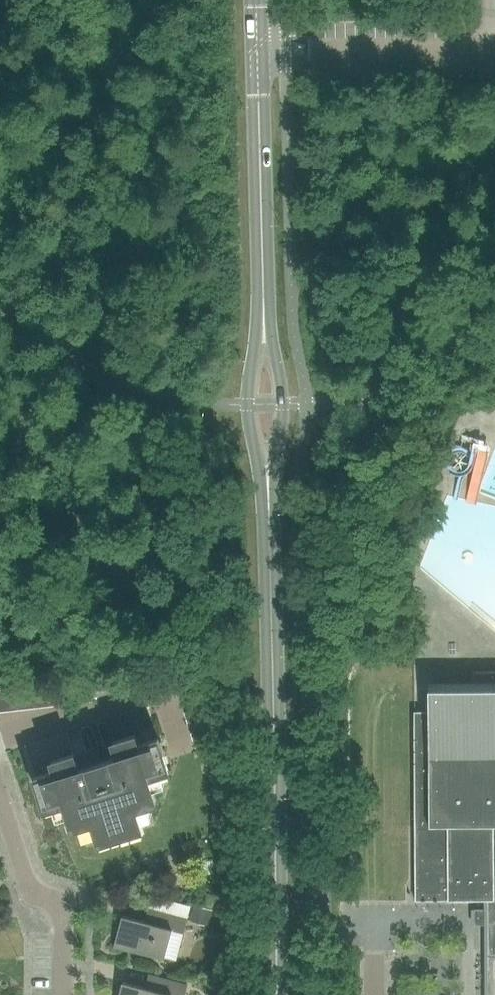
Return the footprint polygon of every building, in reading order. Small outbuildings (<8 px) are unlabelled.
[(415,901),(484,900),(484,909),(474,909),(474,916),(474,925),(484,925),(484,935),(494,934),(494,671),(472,671),(472,688),(428,688),(428,711),(413,711),(415,901)] [(187,683),(196,679),(194,673),(185,676),(187,683)] [(177,675),(165,679),(168,688),(180,685),(177,675)] [(54,770),(33,777),(44,810),(52,808),(56,820),(68,816),(72,828),(80,826),(84,838),(96,834),(99,842),(142,829),(139,821),(152,817),(148,804),(156,802),(152,790),(164,786),(160,774),(168,771),(158,738),(137,744),(134,735),(112,742),(117,757),(78,769),(73,754),(51,761),(54,770)] [(183,933),(186,919),(154,910),(150,924),(121,916),(113,946),(163,960),(171,930),(183,933)] [(484,935),(485,994),(494,994),(494,934),(484,935)] [(187,986),(154,977),(150,990),(122,982),(118,994),(184,994),(187,986)]
